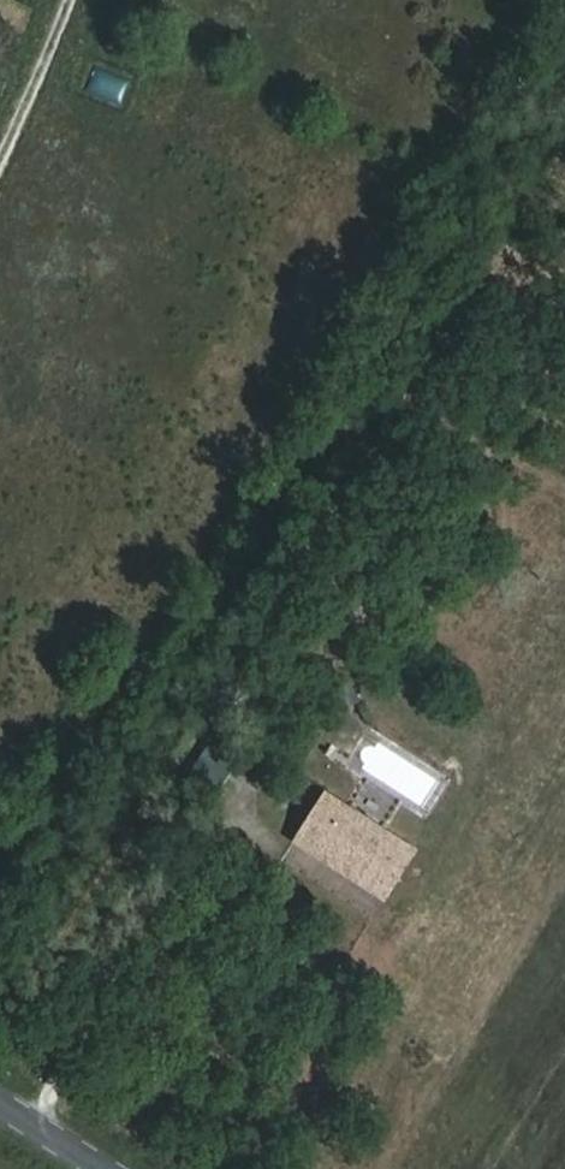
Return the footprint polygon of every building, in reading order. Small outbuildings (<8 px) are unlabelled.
[(220,806),(245,769),(211,745),(185,782),(220,806)] [(404,842),(315,787),(287,833),(375,888),(404,842)]
